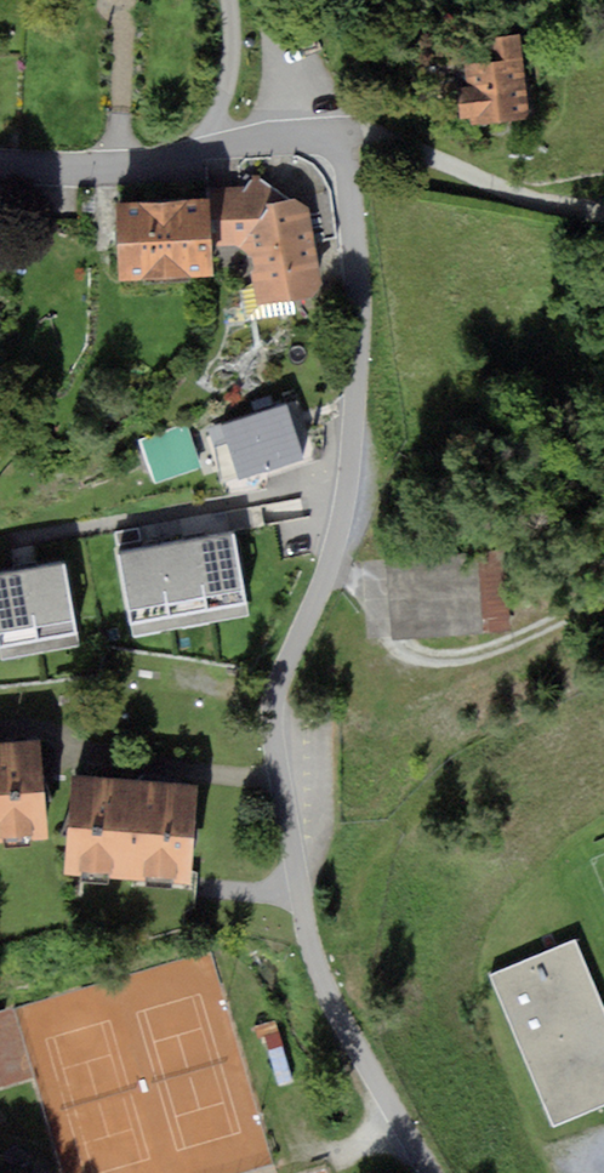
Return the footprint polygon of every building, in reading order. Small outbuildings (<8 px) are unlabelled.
[(484,60),(464,62),(469,119),(532,113),(524,33),(481,37),(484,60)] [(296,192),(219,197),(221,251),(247,251),(263,307),(325,293),(310,210),(296,192)] [(211,196),(120,202),(126,278),(216,272),(211,196)] [(306,447),(288,396),(221,420),(239,471),(306,447)] [(235,523),(119,543),(131,615),(248,595),(235,523)] [(504,548),(388,555),(393,637),(509,630),(504,548)] [(0,564),(0,638),(75,623),(61,552),(0,564)] [(49,833),(41,739),(0,743),(0,838),(49,833)] [(74,776),(68,869),(192,878),(198,785),(74,776)] [(490,971),(555,1123),(603,1102),(603,1000),(576,934),(490,971)]
